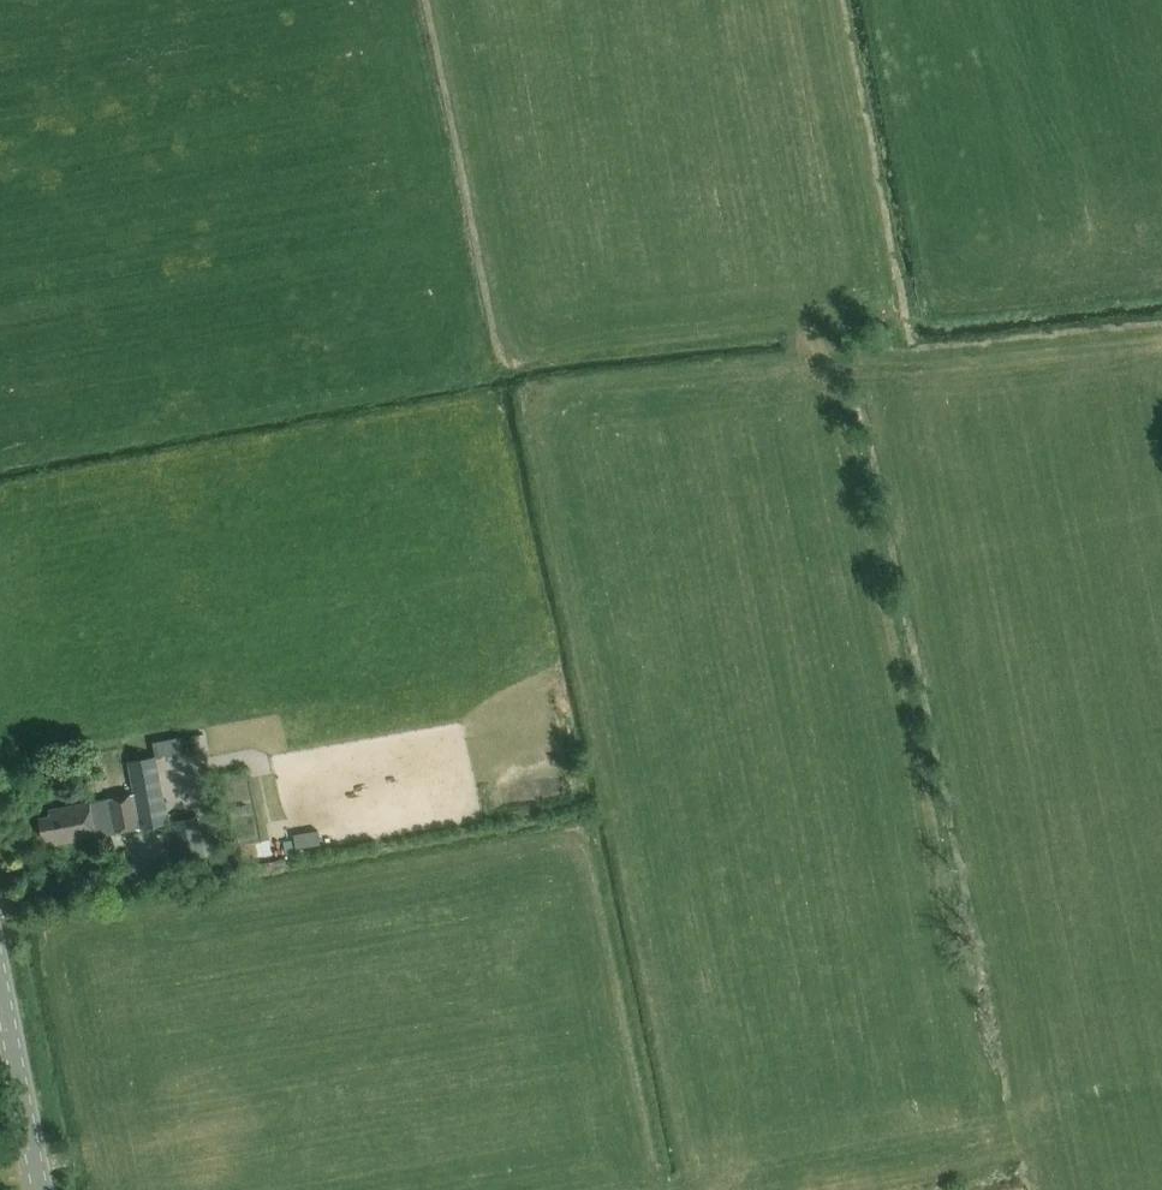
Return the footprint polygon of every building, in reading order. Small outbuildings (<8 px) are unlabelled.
[(179,734),(153,738),(155,752),(182,748),(179,734)] [(127,761),(133,795),(49,810),(50,816),(39,818),(43,840),(52,839),(55,844),(170,823),(157,756),(127,761)] [(254,794),(249,773),(224,779),(229,800),(254,794)] [(174,877),(207,870),(204,855),(171,862),(174,877)]
